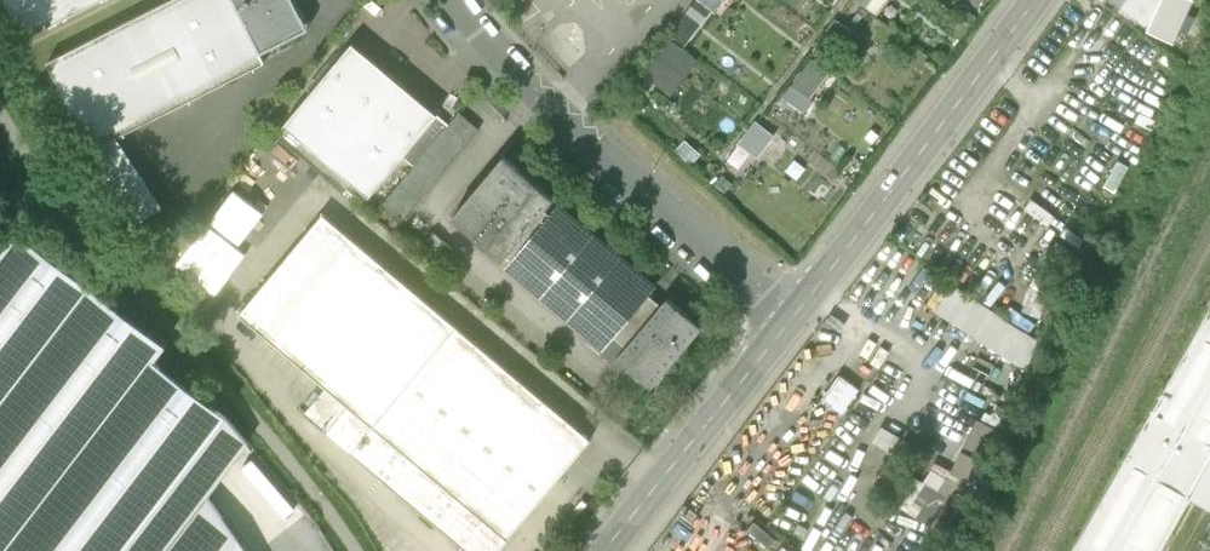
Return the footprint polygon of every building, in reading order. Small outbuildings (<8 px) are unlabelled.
[(25,39),(104,0),(5,0),(25,39)] [(48,61),(91,148),(266,62),(261,52),(309,28),(295,0),(172,0),(48,61)] [(726,0),(698,0),(676,31),(695,45),(726,0)] [(810,113),(857,31),(834,18),(787,99),(810,113)] [(348,48),(281,129),(366,200),(400,160),(434,119),(348,48)] [(446,129),(434,119),(400,160),(411,169),(368,221),(388,237),(475,133),(456,118),(446,129)] [(763,156),(777,132),(756,119),(742,143),(763,156)] [(114,149),(142,217),(161,210),(133,141),(114,149)] [(554,202),(500,157),(448,220),(502,265),(550,207),(554,202)] [(648,288),(550,207),(502,265),(499,269),(597,350),(608,337),(642,296),(648,288)] [(1045,227),(1017,210),(998,240),(1025,257),(1045,227)] [(319,217),(236,315),(322,388),(502,540),(586,442),(319,217)] [(202,232),(173,269),(210,297),(239,260),(202,232)] [(97,295),(20,234),(0,260),(0,420),(97,295)] [(159,368),(171,352),(97,295),(0,420),(0,550),(19,550),(159,368)] [(656,307),(642,296),(608,337),(622,348),(656,307)] [(662,300),(656,307),(622,348),(612,361),(650,393),(700,332),(662,300)] [(1075,550),(1161,550),(1189,502),(1204,510),(1209,513),(1209,311),(1075,550)] [(214,502),(255,449),(234,425),(159,368),(19,550),(177,550),(214,502)] [(843,372),(827,397),(847,411),(864,386),(843,372)] [(502,540),(322,388),(300,414),(462,550),(493,550),(502,540)] [(214,502),(177,550),(249,550),(214,502)]
